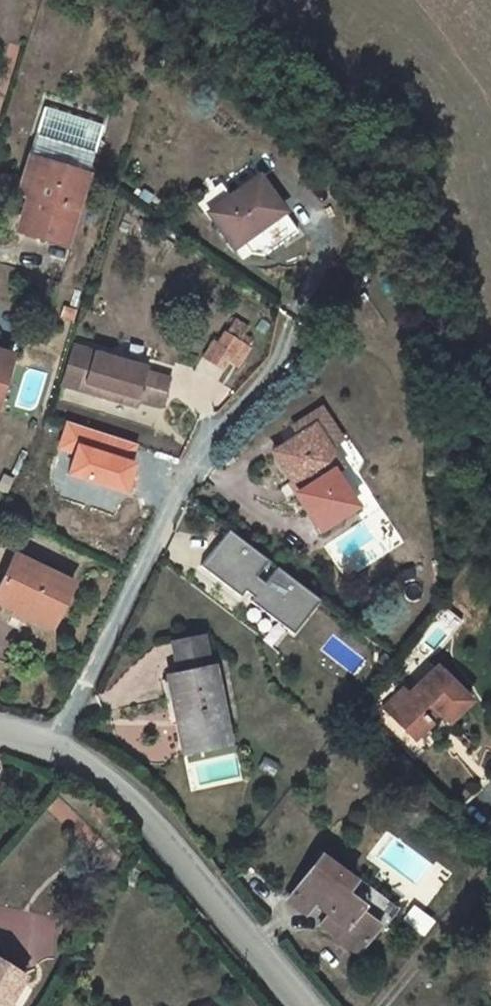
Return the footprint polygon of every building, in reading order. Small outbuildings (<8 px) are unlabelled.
[(30,157),(88,175),(104,127),(45,108),(30,157)] [(88,175),(30,157),(18,194),(28,197),(17,231),(65,246),(88,175)] [(283,212),(259,178),(211,213),(226,234),(234,229),(243,241),(269,222),(283,212)] [(283,212),(269,222),(283,242),(298,232),(283,212)] [(269,222),(243,241),(251,253),(264,256),(283,242),(269,222)] [(234,229),(226,234),(235,247),(243,241),(234,229)] [(64,306),(61,317),(73,321),(77,310),(64,306)] [(235,322),(227,334),(240,342),(248,329),(235,322)] [(209,362),(224,370),(229,361),(240,342),(227,334),(226,334),(220,345),(210,361),(209,362)] [(204,358),(210,361),(220,345),(214,341),(204,358)] [(250,348),(240,342),(229,361),(239,367),(250,348)] [(149,369),(73,347),(62,384),(110,398),(111,396),(138,404),(139,400),(162,407),(171,379),(148,372),(149,369)] [(12,357),(0,353),(0,397),(12,357)] [(297,493),(320,528),(355,506),(332,471),(341,466),(329,447),(339,441),(318,409),(293,426),(300,436),(274,452),(300,491),(297,493)] [(225,530),(200,564),(292,632),(317,598),(225,530)] [(15,555),(5,576),(12,580),(22,559),(15,555)] [(53,627),(74,583),(22,559),(12,580),(5,576),(0,587),(0,602),(17,610),(18,607),(26,610),(24,614),(53,627)] [(184,751),(229,741),(214,669),(210,670),(203,636),(172,643),(179,677),(185,703),(169,707),(170,714),(176,712),(184,751)] [(438,712),(448,722),(470,701),(437,667),(410,695),(396,681),(377,700),(411,734),(427,718),(429,720),(438,712)] [(163,680),(169,707),(185,703),(179,677),(163,680)] [(429,720),(427,718),(411,734),(416,740),(432,724),(429,720)] [(94,800),(88,806),(101,820),(107,814),(94,800)] [(473,839),(465,847),(476,858),(484,850),(473,839)] [(321,926),(359,955),(380,926),(343,898),(355,882),(320,856),(288,900),(306,913),(314,902),(330,914),(321,926)] [(414,904),(403,918),(425,935),(436,920),(414,904)] [(25,979),(0,964),(0,1005),(9,1005),(25,979)]
